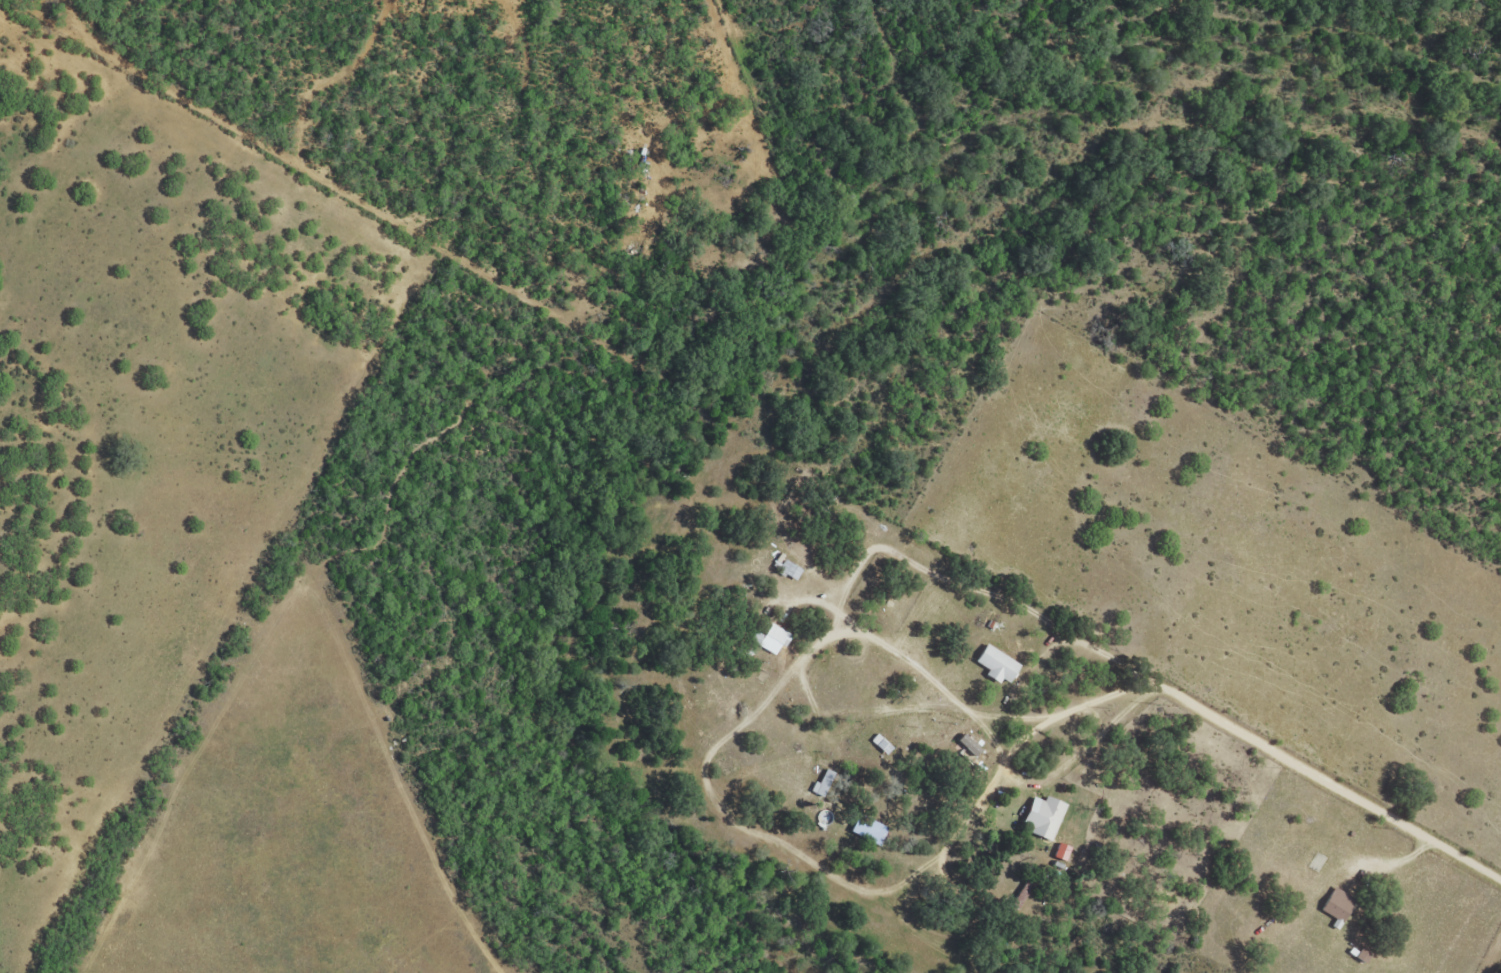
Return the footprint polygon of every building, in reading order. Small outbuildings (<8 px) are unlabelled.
[(782,646),(789,633),(768,622),(756,644),(773,653),(778,644),(782,646)] [(1007,681),(1017,661),(982,642),(972,660),(986,668),(982,674),(996,682),(999,677),(1007,681)] [(833,771),(824,766),(810,790),(820,795),(833,771)] [(1027,831),(1049,839),(1064,802),(1044,794),(1042,799),(1029,794),(1019,820),(1030,824),(1027,831)] [(847,832),(877,843),(884,824),(854,813),(847,832)] [(1064,859),(1068,845),(1056,841),(1052,856),(1064,859)] [(1352,895),(1329,885),(1318,911),(1341,920),(1352,895)]
